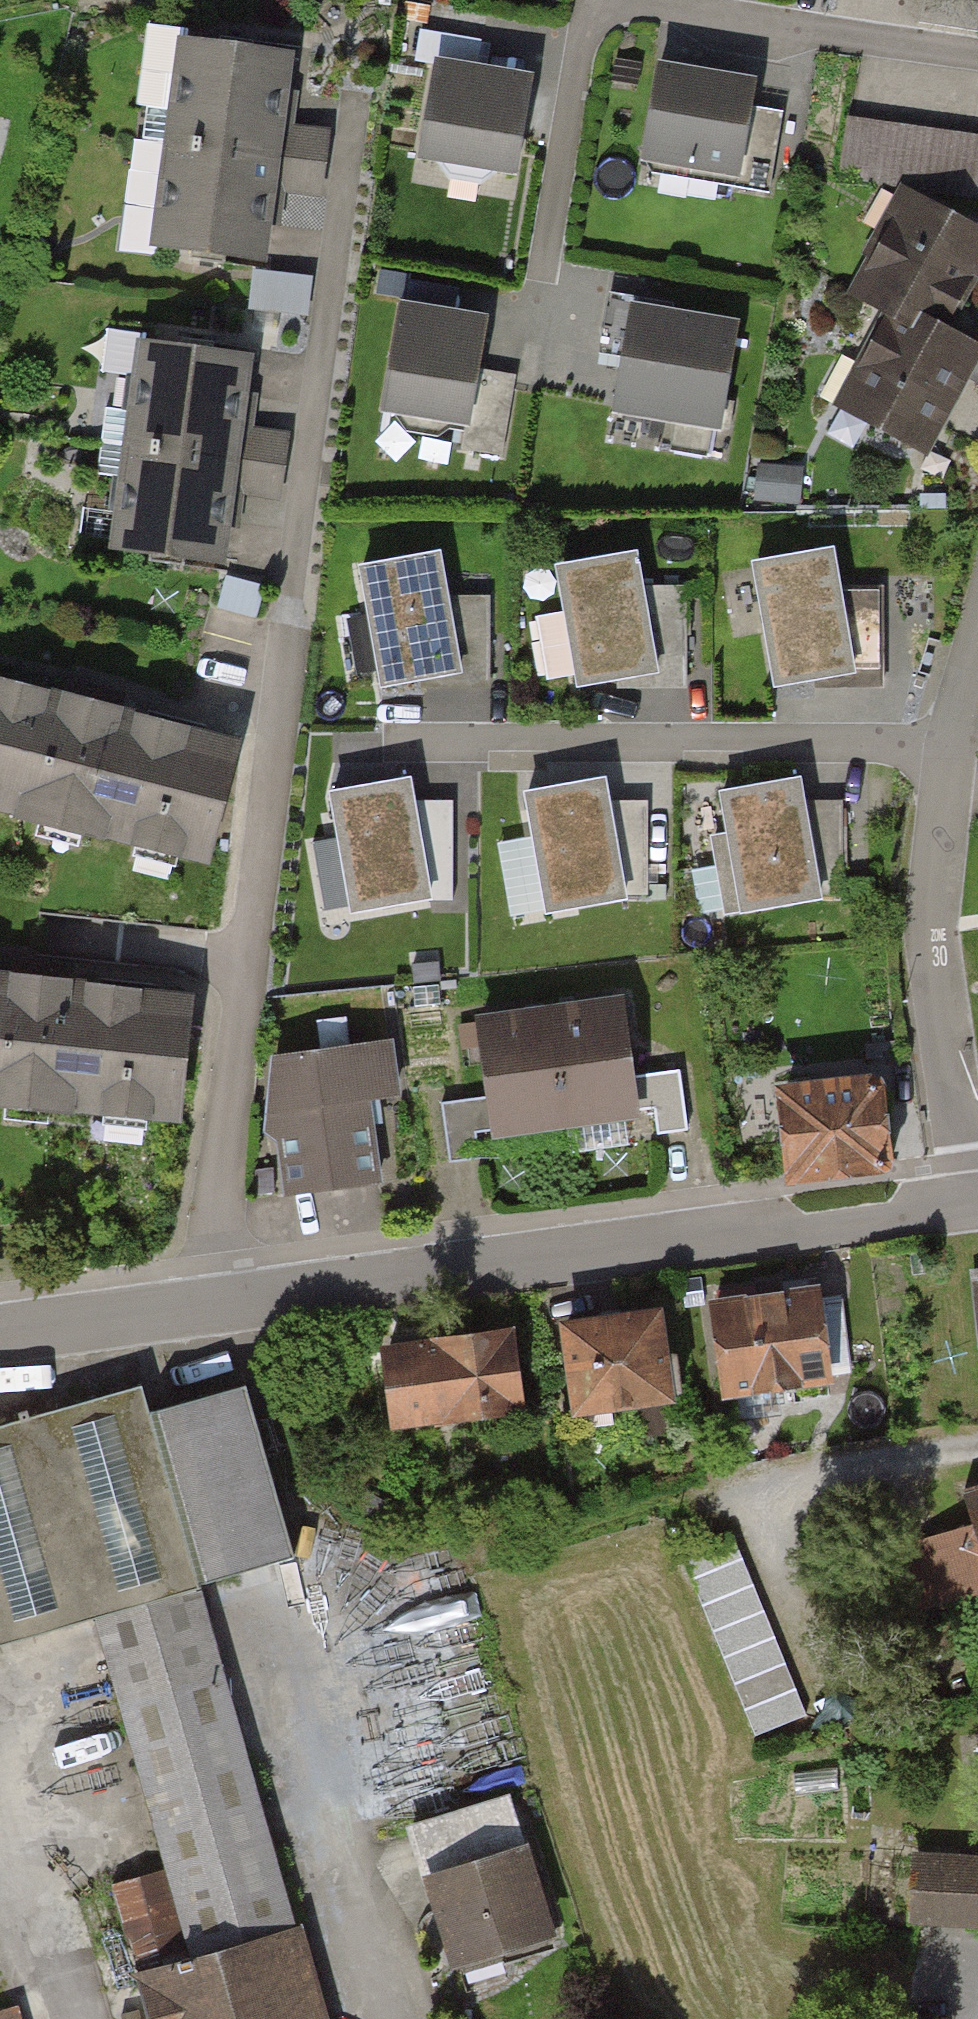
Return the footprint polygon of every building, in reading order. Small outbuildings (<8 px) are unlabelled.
[(483,38),(422,29),(417,60),(434,62),(420,153),(515,168),(529,75),(478,68),(481,52),(483,38)] [(150,34),(137,142),(256,155),(269,47),(150,34)] [(741,77),(640,62),(626,158),(727,173),(741,77)] [(839,107),(826,166),(977,197),(977,135),(839,107)] [(137,142),(125,250),(244,263),(256,155),(137,142)] [(977,284),(977,229),(906,192),(853,295),(948,343),(977,284)] [(738,322),(611,293),(606,322),(600,351),(622,356),(613,412),(722,428),(738,322)] [(482,317),(399,303),(380,412),(463,426),(459,449),(503,457),(517,379),(496,375),(472,371),(482,317)] [(953,400),(974,358),(879,310),(827,413),(921,461),(953,400)] [(108,343),(96,447),(214,459),(226,356),(108,343)] [(96,447),(85,550),(203,563),(214,459),(96,447)] [(424,552),(340,566),(359,685),(444,671),(424,552)] [(629,560),(538,578),(562,702),(653,684),(629,560)] [(839,565),(748,583),(773,706),(863,689),(839,565)] [(502,633),(495,582),(458,587),(464,638),(502,633)] [(0,683),(0,822),(208,876),(242,746),(0,683)] [(789,768),(694,784),(716,916),(812,900),(789,768)] [(595,774),(504,792),(528,916),(619,898),(595,774)] [(410,777),(330,792),(351,911),(432,900),(453,899),(453,802),(434,802),(415,801),(410,777)] [(0,978),(0,1108),(174,1129),(189,1000),(0,978)] [(617,1009),(480,1029),(497,1143),(634,1123),(617,1009)] [(388,1040),(249,1054),(256,1128),(275,1127),(281,1190),(377,1181),(370,1101),(394,1099),(388,1040)] [(866,1071),(748,1082),(757,1180),(875,1169),(866,1071)] [(826,1386),(814,1294),(698,1309),(710,1401),(826,1386)] [(671,1405),(657,1313),(550,1329),(564,1420),(671,1405)] [(516,1414),(506,1333),(382,1349),(392,1430),(516,1414)] [(252,1393),(148,1423),(199,1600),(302,1570),(252,1393)] [(148,1423),(141,1397),(0,1437),(0,1657),(86,1632),(199,1600),(148,1423)] [(948,1503),(957,1533),(977,1592),(977,1493),(948,1503)] [(977,1596),(977,1592),(957,1533),(891,1556),(913,1619),(977,1596)] [(806,1722),(730,1539),(680,1560),(756,1742),(806,1722)] [(165,1869),(190,1960),(296,1934),(199,1600),(86,1632),(165,1869)] [(421,1883),(517,1852),(503,1808),(406,1839),(421,1883)] [(554,1960),(517,1852),(421,1883),(457,1992),(554,1960)] [(907,1853),(900,1932),(977,1938),(977,1858),(907,1853)] [(141,1972),(190,1960),(165,1869),(118,1886),(141,1972)] [(296,1934),(190,1960),(141,1972),(151,2018),(320,2018),(296,1934)] [(21,2007),(0,2012),(0,2018),(25,2018),(21,2007)]
